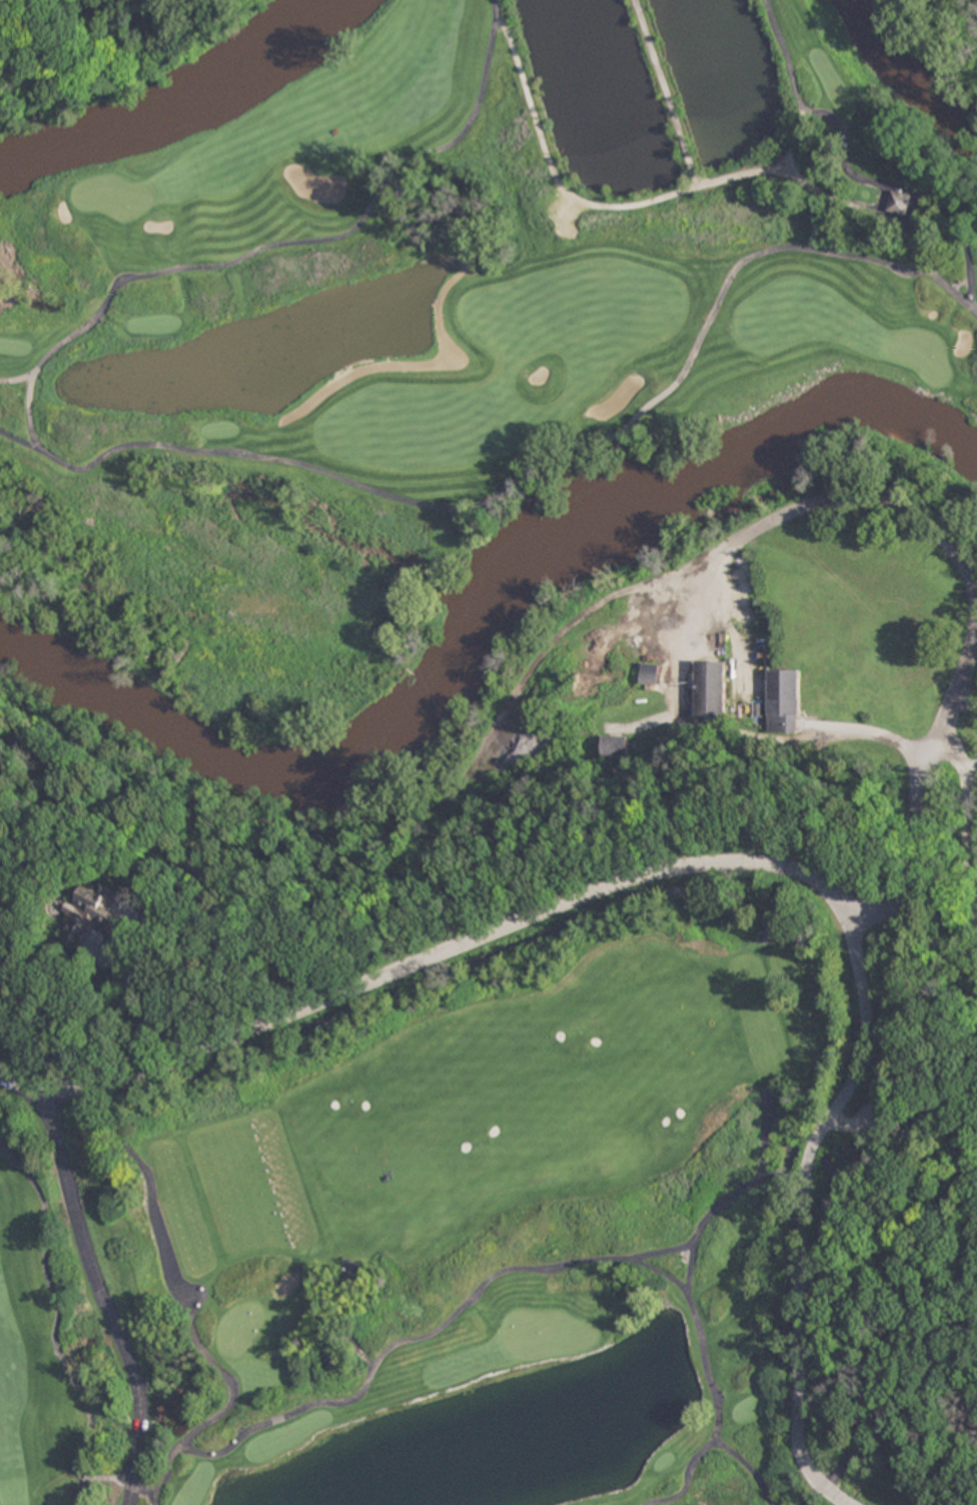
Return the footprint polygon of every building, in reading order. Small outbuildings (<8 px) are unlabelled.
[(891,190),(911,195),(906,216),(886,211),(891,190)] [(727,661),(696,661),(696,721),(726,721),(727,661)] [(642,683),(659,684),(660,664),(643,663),(642,683)] [(768,733),(799,733),(800,669),(769,669),(768,733)] [(604,758),(629,758),(629,736),(604,736),(604,758)] [(95,923),(122,937),(135,911),(111,899),(114,892),(88,879),(75,905),(78,907),(61,941),(81,951),(95,923)]
